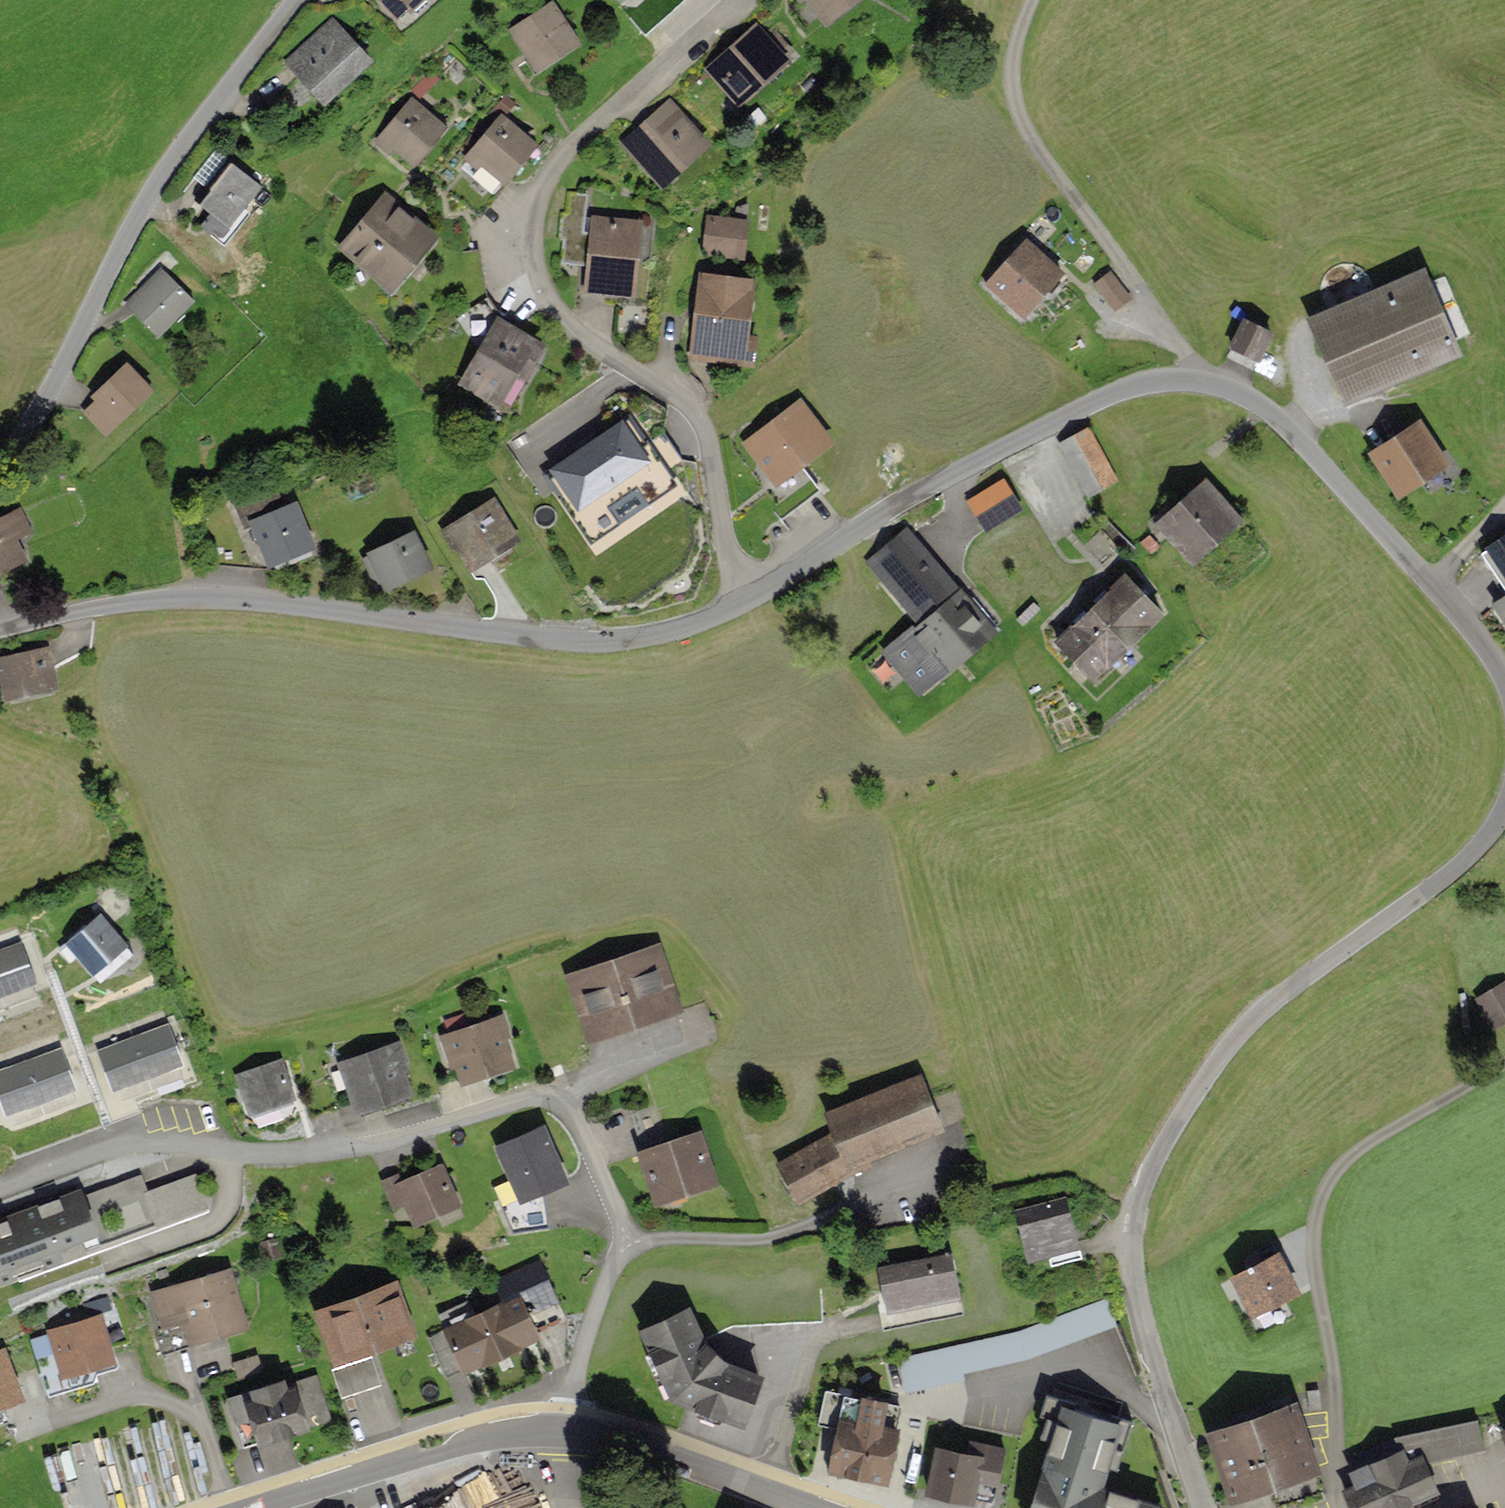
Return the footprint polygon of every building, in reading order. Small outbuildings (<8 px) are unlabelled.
[(385,17),(405,0),(371,0),(385,17)] [(816,25),(850,0),(797,0),(816,25)] [(551,3),(506,26),(529,70),(574,46),(551,3)] [(331,21),(282,63),(318,105),(367,63),(331,21)] [(753,24),(699,66),(730,105),(783,64),(753,24)] [(409,166),(443,126),(409,98),(375,138),(409,166)] [(668,100),(620,140),(657,185),(705,145),(668,100)] [(495,194),(533,142),(494,115),(457,167),(495,194)] [(223,164),(191,204),(222,229),(254,188),(223,164)] [(380,196),(335,249),(390,297),(436,244),(380,196)] [(709,248),(752,249),(752,208),(709,208),(709,248)] [(635,300),(638,221),(586,219),(583,298),(635,300)] [(1060,269),(1021,238),(981,288),(1020,319),(1060,269)] [(1098,275),(1120,302),(1137,288),(1115,261),(1098,275)] [(1304,320),(1340,404),(1459,353),(1423,270),(1304,320)] [(160,271),(124,306),(157,339),(192,304),(160,271)] [(745,365),(749,278),(689,276),(685,362),(745,365)] [(1274,329),(1241,316),(1226,355),(1259,368),(1274,329)] [(509,410),(540,346),(491,322),(460,386),(509,410)] [(127,370),(95,400),(101,407),(90,417),(107,435),(150,396),(127,370)] [(799,401),(740,445),(774,488),(832,444),(799,401)] [(1418,420),(1366,448),(1394,499),(1446,470),(1418,420)] [(675,489),(631,424),(550,478),(593,543),(675,489)] [(1115,480),(1087,427),(1058,442),(1086,495),(1115,480)] [(1207,494),(1167,530),(1197,564),(1238,527),(1207,494)] [(310,555),(291,500),(246,516),(264,570),(310,555)] [(490,500),(437,530),(462,574),(515,544),(490,500)] [(0,525),(0,579),(26,566),(13,542),(30,533),(20,515),(0,525)] [(414,529),(359,551),(376,592),(431,570),(414,529)] [(990,635),(907,532),(866,565),(919,631),(889,655),(919,692),(990,635)] [(1129,583),(1056,648),(1091,688),(1164,623),(1129,583)] [(1486,602),(1504,633),(1504,591),(1486,602)] [(0,654),(0,698),(52,690),(45,646),(0,654)] [(128,945),(101,914),(69,943),(96,974),(128,945)] [(659,942),(557,972),(577,1042),(680,1012),(659,942)] [(0,951),(0,997),(36,984),(21,943),(0,951)] [(1480,988),(1498,1022),(1504,1019),(1504,974),(1480,988)] [(494,1017),(435,1035),(450,1084),(509,1065),(494,1017)] [(169,1023),(99,1049),(115,1091),(185,1066),(169,1023)] [(396,1040),(333,1060),(350,1115),(413,1095),(396,1040)] [(0,1070),(0,1095),(7,1114),(76,1089),(61,1047),(0,1070)] [(290,1099),(277,1059),(230,1074),(242,1114),(290,1099)] [(917,1073),(832,1115),(839,1130),(773,1162),(797,1209),(948,1135),(917,1073)] [(546,1126),(495,1147),(519,1208),(571,1187),(546,1126)] [(696,1130),(630,1149),(646,1205),(712,1186),(696,1130)] [(439,1165),(382,1188),(398,1228),(455,1206),(439,1165)] [(191,1175),(135,1196),(147,1228),(203,1208),(191,1175)] [(0,1219),(0,1274),(93,1241),(76,1192),(0,1219)] [(1006,1207),(1018,1258),(1075,1245),(1063,1194),(1006,1207)] [(1272,1252),(1224,1277),(1249,1325),(1297,1301),(1272,1252)] [(866,1268),(874,1312),(953,1298),(946,1254),(866,1268)] [(225,1270),(150,1293),(170,1357),(245,1334),(225,1270)] [(388,1280),(307,1310),(327,1366),(409,1336),(388,1280)] [(434,1333),(454,1380),(541,1343),(521,1296),(434,1333)] [(1115,1299),(903,1353),(910,1381),(1122,1327),(1115,1299)] [(702,1343),(685,1306),(624,1327),(658,1401),(743,1431),(757,1379),(723,1367),(702,1343)] [(113,1367),(98,1312),(40,1328),(55,1382),(113,1367)] [(0,1345),(0,1408),(22,1400),(1,1345),(0,1345)] [(239,1353),(240,1365),(264,1362),(263,1350),(239,1353)] [(223,1394),(240,1449),(306,1428),(288,1373),(223,1394)] [(1289,1399),(1197,1432),(1224,1506),(1315,1474),(1289,1399)] [(1126,1420),(1058,1400),(1027,1507),(1164,1507),(1165,1504),(1106,1487),(1126,1420)] [(831,1412),(820,1466),(889,1480),(900,1426),(831,1412)] [(1493,1432),(1504,1463),(1504,1428),(1493,1432)] [(975,1452),(930,1443),(920,1496),(965,1505),(975,1452)] [(1347,1507),(1408,1507),(1434,1497),(1417,1456),(1338,1487),(1347,1507)]
